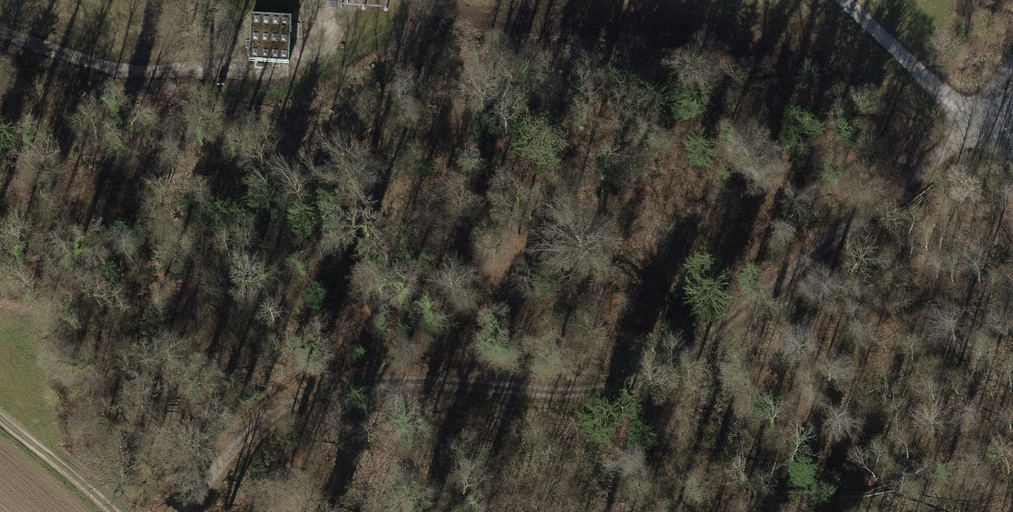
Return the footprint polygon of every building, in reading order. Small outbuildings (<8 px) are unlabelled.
[(289,17),(250,15),(248,60),(287,62),(289,17)]
